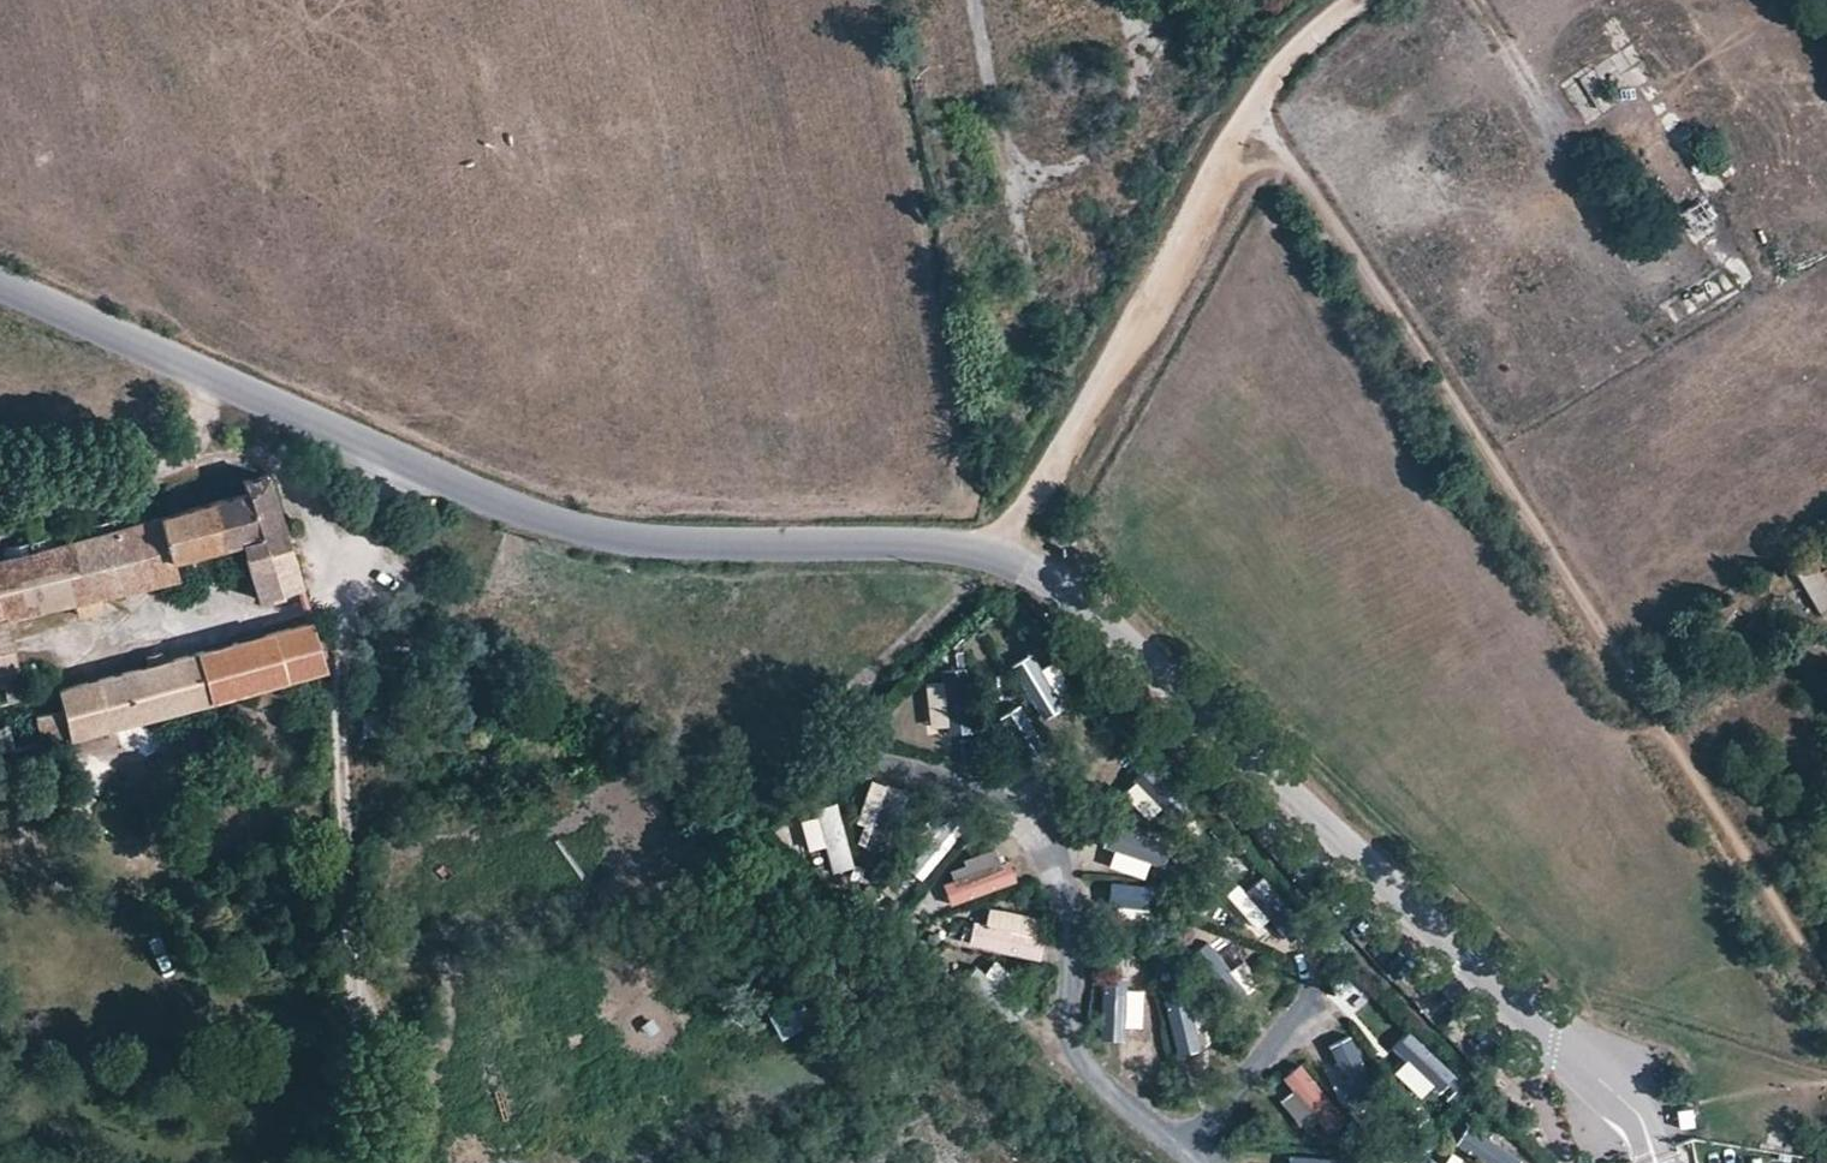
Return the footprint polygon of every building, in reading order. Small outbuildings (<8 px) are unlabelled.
[(1610,58),(1626,83),(1662,140),(1642,153),(1699,244),(1715,233),(1699,205),(1724,187),(1617,17),(1600,28),(1615,54),(1610,58)] [(1610,58),(1595,68),(1611,93),(1626,83),(1610,58)] [(1563,89),(1582,120),(1614,98),(1611,93),(1595,68),(1563,89)] [(305,592),(269,480),(245,485),(247,495),(215,504),(228,554),(242,550),(258,605),(305,592)] [(228,554),(215,504),(0,562),(0,623),(8,621),(180,586),(175,567),(228,554)] [(1793,572),(1820,615),(1826,610),(1826,590),(1808,561),(1793,572)] [(0,623),(0,690),(22,686),(8,621),(0,623)] [(318,643),(314,628),(100,683),(60,696),(64,717),(36,722),(43,751),(73,744),(326,677),(318,643)] [(1009,692),(1062,747),(1085,725),(1032,670),(1009,692)] [(981,751),(965,677),(934,683),(950,757),(981,751)] [(1031,782),(1015,707),(984,714),(1000,788),(1031,782)] [(843,858),(839,782),(808,784),(811,860),(843,858)] [(883,867),(908,795),(878,785),(853,857),(883,867)] [(1100,819),(1176,818),(1175,787),(1099,788),(1100,819)] [(931,883),(956,811),(926,801),(901,872),(931,883)] [(993,832),(941,887),(964,908),(1016,853),(993,832)] [(1100,871),(1176,870),(1176,839),(1100,839),(1100,871)] [(1209,907),(1270,953),(1289,928),(1229,882),(1209,907)] [(1090,924),(1166,923),(1166,892),(1090,893),(1090,924)] [(975,936),(1051,936),(1051,904),(975,905),(975,936)] [(1185,963),(1244,1010),(1264,986),(1205,938),(1185,963)] [(1039,986),(972,950),(957,978),(1024,1014),(1039,986)] [(1138,1051),(1124,976),(1093,982),(1107,1057),(1138,1051)] [(1348,1001),(1397,1060),(1421,1040),(1373,981),(1348,1001)] [(1202,1062),(1187,988),(1156,994),(1170,1068),(1202,1062)] [(767,1006),(778,1040),(807,1030),(797,997),(767,1006)] [(1312,1040),(1361,1099),(1385,1079),(1337,1020),(1312,1040)] [(1274,1081),(1323,1139),(1347,1119),(1299,1061),(1274,1081)] [(1483,1162),(1501,1162),(1513,1146),(1452,1102),(1433,1127),(1483,1162)] [(1347,1150),(1272,1142),(1269,1162),(1346,1162),(1347,1150)] [(1427,1149),(1417,1162),(1446,1162),(1427,1149)]
